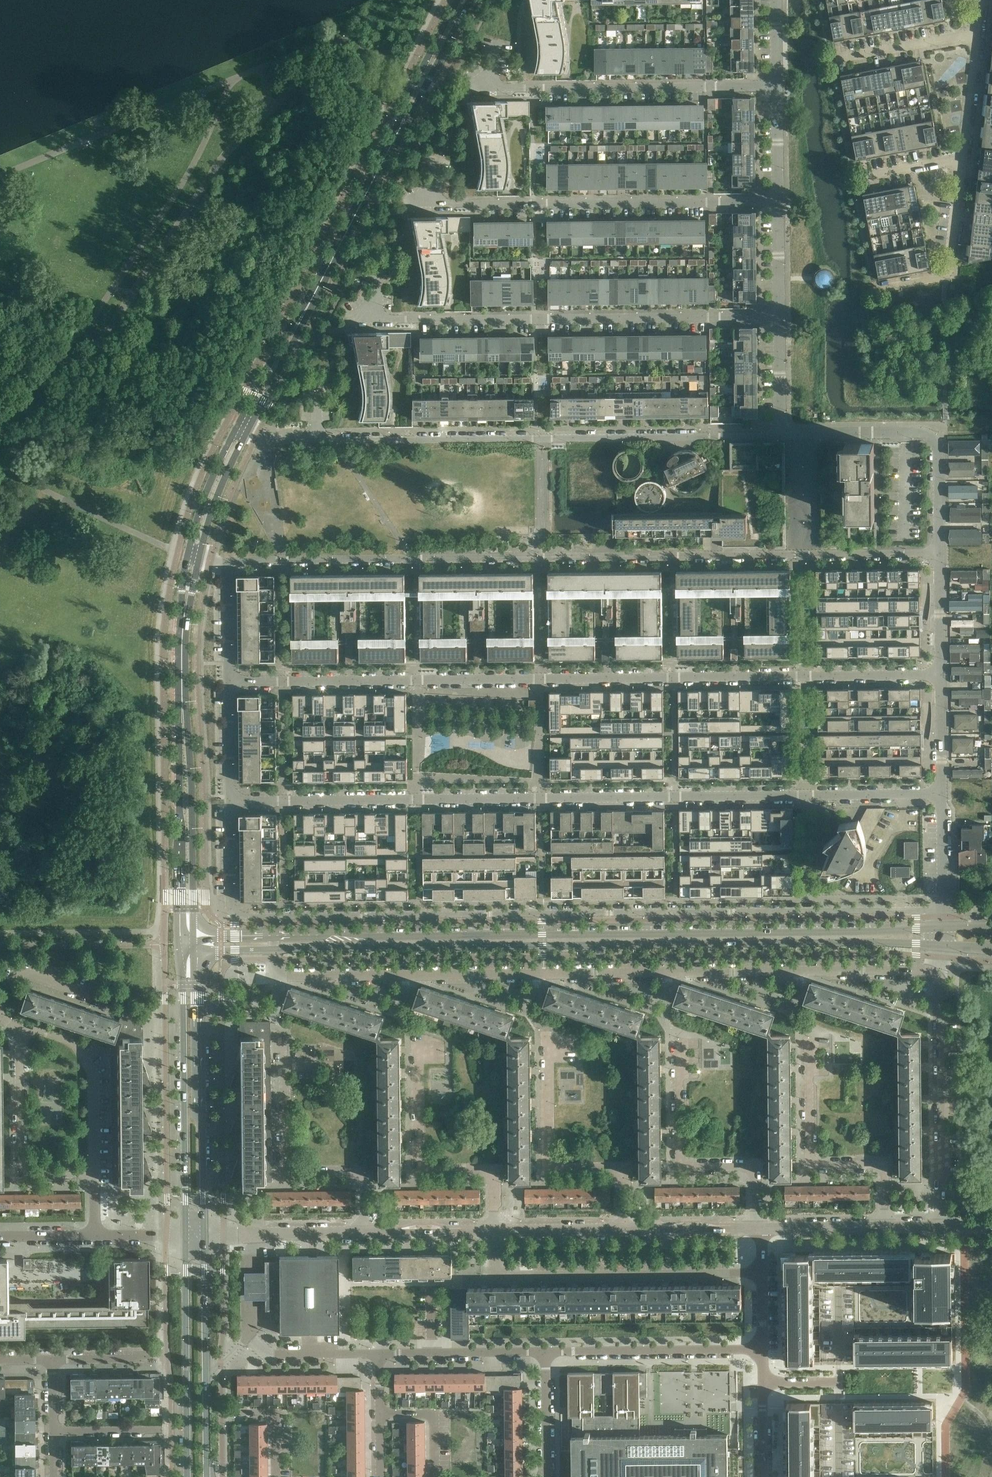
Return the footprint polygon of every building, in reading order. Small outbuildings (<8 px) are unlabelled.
[(558,1),(589,0),(531,0),(538,39),(539,42),(539,45),(539,47),(539,50),(539,52),(539,55),(539,56),(539,59),(538,62),(537,66),(537,69),(536,71),(535,74),(562,73),(563,71),(564,69),(564,67),(565,64),(566,60),(566,58),(566,55),(566,52),(566,51),(566,48),(566,45),(566,41),(565,38),(558,1)] [(838,41),(844,40),(845,40),(838,0),(827,0),(834,42),(838,41)] [(848,39),(854,38),(855,38),(848,0),(838,0),(845,40),(848,39)] [(858,37),(864,36),(865,36),(858,0),(848,0),(855,38),(858,38),(858,37)] [(868,35),(875,34),(869,0),(858,0),(865,36),(868,36),(868,35)] [(878,34),(885,32),(885,33),(885,32),(879,0),(878,0),(880,8),(874,9),(872,0),(869,0),(875,34),(878,34)] [(888,32),(895,30),(895,31),(889,0),(890,6),(884,7),(882,0),(879,0),(885,32),(888,32)] [(898,30),(905,29),(900,0),(899,0),(900,4),(894,5),(893,0),(889,0),(895,31),(898,30)] [(908,28),(915,27),(910,0),(910,2),(904,3),(903,0),(900,0),(905,29),(908,28)] [(918,26),(925,25),(926,25),(921,0),(920,0),(914,1),(914,0),(910,0),(915,27),(918,26)] [(928,24),(935,23),(936,23),(931,0),(921,0),(926,25),(928,24)] [(936,23),(938,23),(938,22),(946,21),(942,0),(931,0),(936,23)] [(754,16),(754,9),(754,5),(731,5),(731,16),(754,16)] [(754,27),(754,16),(731,16),(731,27),(754,27)] [(754,38),(754,31),(754,27),(731,27),(731,38),(754,38)] [(754,49),(754,38),(731,38),(731,49),(754,49)] [(666,72),(666,49),(656,50),(656,72),(666,72)] [(676,72),(675,49),(666,49),(666,72),(676,72)] [(685,72),(685,49),(675,49),(676,72),(685,72)] [(695,72),(695,49),(685,49),(685,72),(695,72)] [(705,72),(705,55),(705,49),(695,49),(695,72),(705,72)] [(755,60),(755,53),(754,49),(731,49),(731,60),(755,60)] [(607,73),(607,50),(597,50),(597,73),(607,73)] [(617,73),(617,50),(607,50),(607,73),(617,73)] [(627,73),(626,50),(617,50),(617,73),(627,73)] [(636,73),(636,50),(626,50),(627,73),(636,73)] [(646,72),(646,50),(636,50),(636,73),(646,72)] [(656,72),(656,50),(646,50),(646,72),(656,72)] [(713,72),(713,60),(713,55),(705,55),(705,72),(713,72)] [(755,71),(755,60),(731,60),(731,72),(755,71)] [(914,62),(914,61),(912,62),(920,105),(930,103),(923,64),(922,60),(914,62)] [(904,64),(904,63),(902,64),(910,107),(920,105),(912,62),(911,62),(904,64)] [(894,65),(891,66),(899,108),(910,107),(902,64),(901,64),(894,65)] [(884,67),(881,68),(889,110),(899,108),(891,66),(884,67)] [(874,69),(871,69),(879,112),(889,110),(881,68),(874,69)] [(864,71),(861,71),(869,114),(879,112),(871,69),(871,70),(864,71)] [(854,73),(851,73),(859,116),(869,114),(861,71),(861,72),(854,73)] [(844,75),(841,75),(849,118),(859,116),(851,73),(851,74),(844,75)] [(716,110),(716,98),(708,98),(708,110),(716,110)] [(755,109),(755,98),(732,98),(732,109),(755,109)] [(506,154),(499,116),(529,116),(529,101),(469,102),(479,154),(479,157),(480,158),(480,161),(480,166),(480,169),(480,173),(479,176),(479,179),(478,181),(478,183),(477,185),(477,188),(476,189),(503,189),(504,186),(505,182),(506,180),(506,176),(507,173),(507,170),(507,169),(507,166),(507,164),(507,161),(507,157),(506,154)] [(920,105),(928,148),(930,147),(938,145),(930,103),(920,105)] [(920,149),(927,147),(927,148),(928,148),(920,105),(910,107),(918,149),(920,149)] [(648,127),(648,106),(637,107),(637,108),(637,128),(648,127)] [(659,127),(659,108),(659,106),(648,106),(648,127),(659,127)] [(670,127),(670,106),(659,106),(659,108),(659,127),(670,127)] [(681,127),(680,107),(680,106),(670,106),(670,127),(681,127)] [(692,127),(691,106),(680,106),(680,107),(681,127),(692,127)] [(703,127),(703,107),(703,106),(691,106),(692,127),(703,127)] [(560,128),(560,107),(548,108),(549,129),(560,128)] [(571,128),(571,109),(571,107),(560,107),(560,128),(571,128)] [(582,128),(582,107),(571,107),(571,109),(571,128),(582,128)] [(593,128),(593,108),(593,107),(582,107),(582,128),(593,128)] [(604,128),(604,107),(593,107),(593,108),(593,128),(604,128)] [(615,128),(615,108),(614,107),(604,107),(604,128),(615,128)] [(626,128),(626,107),(614,107),(615,108),(615,128),(626,128)] [(637,128),(637,108),(637,107),(626,107),(626,128),(637,128)] [(910,151),(917,149),(917,150),(918,149),(910,107),(899,108),(907,151),(910,151)] [(900,153),(900,152),(907,151),(899,108),(889,110),(897,153),(900,153)] [(755,120),(755,109),(732,109),(732,120),(755,120)] [(890,155),(890,154),(897,153),(889,110),(879,112),(887,155),(890,155)] [(880,156),(887,155),(879,112),(869,114),(877,157),(880,156)] [(870,158),(877,157),(869,114),(859,116),(867,159),(870,158)] [(860,160),(867,159),(859,116),(849,118),(857,161),(860,160)] [(755,131),(755,124),(755,120),(732,120),(732,131),(755,131)] [(985,126),(984,127),(984,133),(983,137),(991,138),(991,127),(985,126)] [(755,142),(755,131),(732,131),(732,142),(755,142)] [(983,137),(982,143),(982,148),(991,149),(991,138),(983,137)] [(756,153),(756,146),(755,142),(732,142),(732,153),(756,153)] [(982,148),(981,154),(981,158),(991,160),(991,149),(982,148)] [(756,164),(756,155),(756,153),(732,153),(732,164),(756,164)] [(981,158),(981,159),(980,165),(979,169),(991,171),(991,160),(981,158)] [(667,187),(667,164),(657,165),(657,187),(667,187)] [(677,187),(676,164),(667,164),(667,187),(677,187)] [(686,187),(686,164),(676,164),(677,187),(686,187)] [(696,187),(696,164),(686,164),(686,187),(696,187)] [(706,177),(706,173),(706,170),(706,164),(696,164),(696,187),(706,187),(706,177)] [(756,175),(756,168),(756,164),(732,164),(732,175),(756,175)] [(569,188),(569,165),(559,166),(560,188),(569,188)] [(579,188),(579,165),(569,165),(569,188),(579,188)] [(589,188),(588,165),(579,165),(579,188),(589,188)] [(598,188),(598,165),(588,165),(589,188),(598,188)] [(608,188),(608,165),(598,165),(598,188),(608,188)] [(618,188),(618,165),(608,165),(608,188),(618,188)] [(628,188),(628,165),(618,165),(618,188),(628,188)] [(638,188),(637,165),(628,165),(628,188),(638,188)] [(647,187),(647,165),(637,165),(638,188),(647,187)] [(657,187),(657,165),(647,165),(647,187),(657,187)] [(560,188),(559,166),(549,166),(549,188),(560,188)] [(979,169),(979,170),(979,175),(978,180),(991,181),(991,171),(979,169)] [(756,186),(756,175),(732,175),(733,187),(756,186)] [(714,187),(714,177),(706,177),(706,187),(714,187)] [(978,180),(977,186),(977,191),(991,192),(991,181),(978,180)] [(906,186),(904,186),(912,229),(922,227),(915,187),(914,185),(906,186)] [(896,188),(894,188),(902,231),(912,229),(904,186),(903,186),(903,187),(896,188)] [(886,190),(884,190),(892,233),(902,231),(894,188),(893,188),(893,189),(886,190)] [(876,192),(874,192),(882,235),(892,233),(884,190),(883,190),(883,191),(876,192)] [(977,191),(976,197),(976,201),(991,203),(991,192),(977,191)] [(866,194),(866,193),(863,194),(871,237),(882,235),(874,192),(873,192),(866,194)] [(976,201),(976,202),(975,208),(975,212),(991,214),(991,203),(976,201)] [(975,212),(974,213),(974,219),(973,223),(991,225),(991,214),(975,212)] [(717,225),(717,213),(709,213),(709,225),(717,225)] [(756,224),(756,213),(733,213),(733,224),(756,224)] [(447,271),(440,232),(470,232),(470,217),(410,217),(410,218),(420,270),(420,273),(421,276),(421,280),(421,283),(421,287),(420,290),(420,293),(419,297),(418,301),(417,305),(444,305),(445,302),(445,301),(446,298),(447,295),(447,292),(448,289),(448,286),(448,285),(448,282),(448,279),(448,276),(448,274),(447,271)] [(649,242),(649,221),(638,222),(638,223),(638,242),(649,242)] [(660,242),(660,223),(660,221),(649,221),(649,242),(660,242)] [(671,242),(671,221),(660,221),(660,223),(660,242),(671,242)] [(682,242),(682,222),(682,221),(671,221),(671,242),(682,242)] [(693,242),(693,221),(682,221),(682,222),(682,242),(693,242)] [(704,242),(704,222),(704,221),(693,221),(693,242),(704,242)] [(561,243),(561,222),(550,222),(550,243),(561,243)] [(572,243),(572,223),(572,222),(561,222),(561,243),(572,243)] [(583,243),(583,222),(572,222),(572,223),(572,243),(583,243)] [(594,243),(594,223),(594,222),(583,222),(583,243),(594,243)] [(605,243),(605,222),(594,222),(594,223),(594,243),(605,243)] [(616,243),(616,223),(616,222),(605,222),(605,243),(616,243)] [(627,243),(627,222),(616,222),(616,223),(616,243),(627,243)] [(638,242),(638,223),(638,222),(627,222),(627,243),(638,242)] [(486,244),(486,224),(486,223),(474,223),(475,244),(486,244)] [(497,244),(497,223),(486,223),(486,224),(486,244),(497,244)] [(508,244),(508,224),(508,223),(497,223),(497,244),(508,244)] [(519,244),(519,223),(508,223),(508,224),(508,244),(519,244)] [(530,244),(530,228),(530,223),(519,223),(519,244),(530,244)] [(973,223),(973,229),(972,234),(991,236),(991,225),(973,223)] [(756,235),(756,224),(733,224),(733,235),(756,235)] [(912,229),(920,272),(922,272),(922,271),(930,270),(922,227),(912,229)] [(912,273),(919,272),(920,272),(912,229),(902,231),(910,274),(912,273)] [(902,275),(909,274),(910,274),(902,231),(892,233),(900,276),(902,275)] [(892,277),(899,276),(900,276),(892,233),(882,235),(890,278),(892,277)] [(972,234),(971,240),(971,244),(991,247),(991,236),(972,234)] [(757,246),(756,239),(756,235),(733,235),(733,246),(757,246)] [(882,279),(889,278),(890,278),(882,235),(871,237),(879,280),(882,279)] [(991,251),(991,247),(971,244),(971,245),(970,251),(969,263),(991,258),(991,251)] [(757,257),(757,246),(733,246),(733,257),(757,257)] [(757,268),(757,261),(757,257),(733,257),(733,268),(757,268)] [(757,279),(757,268),(733,268),(733,279),(757,279)] [(668,302),(668,279),(658,280),(658,302),(668,302)] [(678,302),(678,279),(668,279),(668,302),(678,302)] [(688,302),(687,279),(678,279),(678,302),(688,302)] [(697,302),(697,279),(687,279),(688,302),(697,302)] [(707,302),(707,289),(707,285),(708,285),(707,279),(697,279),(697,302),(707,302)] [(757,290),(757,283),(757,279),(733,279),(734,290),(757,290)] [(561,303),(561,280),(550,281),(551,303),(561,303)] [(571,303),(570,280),(561,280),(561,303),(571,303)] [(580,303),(580,280),(570,280),(571,303),(580,303)] [(590,303),(590,280),(580,280),(580,303),(590,303)] [(600,303),(600,280),(590,280),(590,303),(600,303)] [(609,303),(609,280),(600,280),(600,303),(609,303)] [(619,303),(619,280),(609,280),(609,303),(619,303)] [(629,303),(629,280),(619,280),(619,303),(629,303)] [(639,302),(639,280),(629,280),(629,303),(639,302)] [(649,302),(648,280),(639,280),(639,302),(649,302)] [(658,302),(658,280),(648,280),(649,302),(658,302)] [(481,304),(481,281),(471,281),(472,304),(481,304)] [(491,304),(491,281),(481,281),(481,304),(491,304)] [(501,304),(501,281),(491,281),(491,304),(501,304)] [(511,304),(511,281),(501,281),(501,304),(511,304)] [(521,304),(521,281),(511,281),(511,304),(521,304)] [(531,304),(531,281),(521,281),(521,304),(531,304)] [(716,302),(715,290),(715,289),(707,289),(707,302),(716,302)] [(757,301),(757,290),(734,290),(734,301),(757,301)] [(718,340),(718,328),(710,328),(710,340),(718,340)] [(757,339),(757,328),(734,328),(734,339),(757,339)] [(388,386),(380,347),(411,347),(411,332),(350,333),(354,350),(360,385),(361,388),(361,391),(361,394),(361,396),(361,398),(361,400),(361,403),(361,406),(361,409),(360,411),(360,413),(359,417),(358,419),(358,420),(385,420),(386,418),(386,415),(387,412),(387,411),(388,408),(388,405),(388,402),(389,399),(389,397),(389,394),(388,392),(388,390),(388,388),(388,386)] [(639,357),(639,338),(639,336),(628,337),(628,358),(639,357)] [(650,357),(650,336),(639,336),(639,338),(639,357),(650,357)] [(661,357),(661,338),(661,336),(650,336),(650,357),(661,357)] [(672,357),(672,336),(661,336),(661,338),(661,357),(672,357)] [(683,357),(683,337),(683,336),(672,336),(672,357),(683,357)] [(694,357),(694,336),(683,336),(683,337),(683,357),(694,357)] [(706,357),(705,337),(705,336),(694,336),(694,357),(706,357)] [(432,360),(432,338),(421,337),(421,360),(432,360)] [(531,359),(531,343),(531,337),(530,338),(520,338),(520,359),(531,359)] [(563,358),(562,337),(551,337),(551,358),(563,358)] [(574,358),(573,338),(573,337),(562,337),(563,358),(574,358)] [(585,358),(584,337),(573,337),(573,338),(574,358),(585,358)] [(595,358),(595,338),(595,337),(584,337),(585,358),(595,358)] [(606,358),(606,337),(595,337),(595,338),(595,358),(606,358)] [(617,358),(617,338),(617,337),(606,337),(606,358),(617,358)] [(628,358),(628,337),(617,337),(617,338),(617,358),(628,358)] [(443,360),(443,339),(443,338),(432,338),(432,360),(443,360)] [(454,359),(454,338),(443,338),(443,339),(443,360),(454,359)] [(465,359),(465,339),(465,338),(454,338),(454,359),(465,359)] [(476,359),(476,338),(465,338),(465,339),(465,359),(476,359)] [(487,359),(487,339),(487,338),(476,338),(476,359),(487,359)] [(498,359),(498,338),(487,338),(487,339),(487,359),(498,359)] [(509,359),(509,339),(509,338),(498,338),(498,359),(509,359)] [(520,359),(520,338),(509,338),(509,339),(509,359),(520,359)] [(758,350),(757,339),(734,339),(734,350),(758,350)] [(758,361),(758,354),(758,350),(734,350),(734,361),(758,361)] [(758,372),(758,361),(734,361),(734,372),(758,372)] [(689,363),(689,371),(707,370),(707,363),(689,363)] [(758,383),(758,376),(758,372),(734,372),(735,383),(758,383)] [(758,394),(758,383),(735,383),(735,394),(758,394)] [(758,405),(758,398),(758,394),(735,394),(735,405),(758,405)] [(699,416),(699,396),(689,397),(690,417),(696,417),(696,416),(699,416)] [(708,417),(708,396),(699,396),(699,416),(702,415),(702,417),(708,417)] [(598,418),(598,397),(589,398),(589,417),(592,417),(592,418),(598,418)] [(607,416),(607,397),(598,397),(598,418),(604,418),(604,416),(607,416)] [(616,418),(616,397),(607,397),(607,416),(610,416),(610,418),(616,418)] [(626,416),(625,397),(616,397),(616,418),(623,418),(623,416),(626,416)] [(635,417),(635,397),(625,397),(626,416),(629,416),(629,418),(635,417)] [(644,416),(644,397),(635,397),(635,417),(641,417),(641,416),(644,416)] [(653,417),(653,397),(644,397),(644,416),(647,416),(647,417),(653,417)] [(662,416),(662,397),(653,397),(653,417),(659,417),(659,416),(662,416)] [(671,417),(671,397),(662,397),(662,416),(665,416),(665,417),(671,417)] [(680,416),(680,397),(671,397),(671,417),(677,417),(677,416),(680,416)] [(690,417),(689,397),(680,397),(680,416),(684,416),(684,417),(690,417)] [(504,419),(504,398),(495,399),(495,418),(498,418),(498,419),(504,419)] [(513,417),(513,398),(504,398),(504,419),(510,419),(510,417),(513,417)] [(522,419),(522,398),(513,398),(513,417),(516,417),(516,419),(522,419)] [(532,417),(532,398),(522,398),(522,419),(528,419),(528,417),(532,417)] [(561,418),(561,398),(552,398),(552,417),(555,417),(555,418),(561,418)] [(571,417),(570,398),(561,398),(561,418),(567,418),(567,417),(571,417)] [(580,418),(579,398),(570,398),(571,417),(574,417),(574,418),(580,418)] [(589,417),(589,398),(579,398),(580,418),(586,418),(586,417),(589,417)] [(422,418),(421,399),(412,399),(412,420),(419,420),(419,418),(422,418)] [(431,420),(431,399),(421,399),(422,418),(425,418),(425,420),(431,420)] [(440,418),(440,399),(431,399),(431,420),(437,420),(437,418),(440,418)] [(449,419),(449,399),(440,399),(440,418),(443,418),(443,419),(449,419)] [(458,418),(458,399),(449,399),(449,419),(455,419),(455,418),(458,418)] [(468,419),(467,399),(458,399),(458,418),(461,418),(461,419),(468,419)] [(477,418),(477,399),(467,399),(468,419),(474,419),(474,418),(477,418)] [(486,419),(486,399),(477,399),(477,418),(480,418),(480,419),(486,419)] [(495,418),(495,399),(486,399),(486,419),(492,419),(492,418),(495,418)] [(719,417),(719,405),(711,405),(711,417),(719,417)] [(758,416),(758,406),(758,405),(735,405),(735,416),(758,416)] [(875,521),(874,475),(874,443),(847,443),(847,441),(821,441),(821,442),(821,489),(822,548),(877,547),(877,521),(875,521)] [(981,456),(980,441),(949,441),(949,457),(981,456)] [(786,548),(785,442),(730,442),(730,469),(722,469),(722,514),(617,515),(617,534),(722,533),(723,547),(759,546),(759,548),(786,548)] [(644,458),(643,456),(641,454),(640,453),(639,452),(638,451),(637,451),(636,450),(634,450),(633,449),(632,449),(630,449),(629,449),(627,449),(626,449),(624,450),(623,450),(621,451),(619,453),(618,454),(617,455),(616,456),(615,458),(615,459),(614,460),(614,462),(614,463),(614,464),(614,467),(614,468),(614,469),(615,469),(615,470),(616,472),(617,473),(617,475),(618,476),(620,477),(621,478),(623,479),(625,480),(626,480),(628,480),(630,480),(631,480),(633,480),(635,479),(637,478),(638,478),(640,476),(641,475),(642,474),(642,473),(643,473),(643,472),(644,471),(644,469),(645,468),(645,466),(645,465),(645,464),(645,463),(645,461),(645,460),(644,459),(644,458)] [(677,481),(706,468),(706,467),(705,466),(705,465),(705,463),(704,463),(704,461),(703,460),(702,459),(701,458),(700,456),(698,455),(696,454),(680,462),(668,468),(667,470),(667,471),(667,472),(668,473),(668,475),(668,476),(669,478),(669,479),(670,481),(671,482),(671,483),(671,484),(677,481)] [(975,478),(975,463),(949,463),(949,478),(975,478)] [(660,483),(658,482),(657,482),(656,481),(654,481),(653,481),(651,480),(649,480),(647,481),(645,481),(643,482),(642,483),(641,484),(640,485),(639,485),(638,487),(637,489),(636,490),(636,491),(636,492),(635,493),(635,495),(635,496),(635,497),(635,498),(635,500),(636,500),(636,502),(637,504),(638,505),(639,507),(640,508),(642,509),(644,510),(646,511),(648,511),(650,512),(651,512),(653,512),(655,511),(656,511),(657,510),(659,509),(660,508),(662,507),(663,506),(664,504),(665,502),(666,500),(666,498),(666,496),(666,495),(666,493),(666,492),(665,491),(665,489),(664,488),(663,486),(662,485),(661,484),(660,483)] [(978,500),(978,486),(949,486),(949,499),(978,500)] [(981,523),(981,508),(965,508),(965,505),(957,505),(957,508),(950,508),(950,523),(981,523)] [(982,544),(982,529),(950,529),(950,544),(982,544)] [(920,614),(920,610),(920,569),(915,569),(915,568),(913,568),(913,569),(904,569),(904,568),(903,568),(903,569),(894,569),(894,568),(893,568),(893,569),(884,569),(884,568),(883,568),(883,569),(874,569),(874,568),(873,568),(873,569),(863,569),(862,569),(853,570),(853,569),(852,569),(852,570),(843,570),(843,569),(842,569),(842,570),(833,570),(833,569),(832,569),(832,570),(823,570),(823,569),(822,569),(822,570),(817,570),(817,616),(817,657),(824,657),(825,657),(825,656),(833,656),(833,657),(834,657),(834,656),(843,656),(843,657),(844,657),(844,656),(852,656),(852,657),(853,657),(853,656),(863,656),(863,657),(864,657),(864,656),(874,656),(874,657),(875,657),(875,656),(882,656),(882,657),(884,657),(884,656),(894,656),(894,657),(895,657),(895,656),(904,656),(904,657),(905,657),(905,656),(913,656),(914,656),(921,655),(920,614)] [(724,658),(724,635),(723,593),(727,593),(741,593),(745,592),(745,657),(791,657),(791,640),(791,591),(790,591),(790,587),(791,587),(790,570),(677,571),(677,588),(678,588),(678,592),(677,592),(678,658),(724,658)] [(977,583),(977,570),(951,570),(951,577),(960,577),(960,582),(977,583)] [(467,660),(467,638),(467,595),(471,595),(484,595),(488,595),(489,660),(535,660),(534,639),(534,593),(533,593),(533,590),(534,590),(534,573),(533,573),(527,573),(526,573),(520,574),(520,573),(519,573),(519,574),(511,574),(511,573),(510,573),(510,574),(504,574),(504,573),(503,573),(503,574),(497,574),(497,573),(496,573),(496,574),(489,574),(489,573),(488,573),(488,574),(482,574),(482,573),(481,573),(481,574),(480,574),(480,572),(475,572),(475,574),(474,574),(467,574),(466,574),(465,574),(459,574),(458,574),(453,574),(451,574),(444,574),(443,574),(437,574),(436,574),(430,574),(429,574),(422,575),(422,574),(421,574),(421,591),(421,594),(422,661),(467,660)] [(596,659),(595,637),(595,594),(599,594),(612,594),(616,594),(617,659),(663,658),(663,638),(662,592),(662,589),(662,572),(549,573),(549,590),(550,593),(549,593),(550,659),(596,659)] [(339,662),(339,639),(338,597),(342,597),(356,596),(360,596),(360,661),(406,661),(406,641),(406,595),(405,595),(405,591),(406,591),(405,574),(292,575),(292,592),(293,592),(293,596),(292,596),(293,662),(339,662)] [(276,662),(276,618),(275,576),(239,576),(238,576),(239,589),(240,589),(240,591),(239,591),(239,601),(240,601),(240,603),(239,604),(239,614),(240,614),(240,616),(239,616),(239,626),(240,626),(240,628),(239,628),(239,638),(240,638),(240,640),(239,640),(239,650),(240,650),(240,652),(239,652),(239,662),(276,662)] [(989,590),(989,580),(983,580),(983,583),(975,583),(975,589),(982,589),(982,590),(989,590)] [(738,657),(737,618),(741,618),(741,614),(741,605),(741,593),(727,593),(727,605),(727,614),(727,618),(731,618),(732,657),(738,657)] [(982,609),(982,593),(968,593),(968,600),(950,600),(950,610),(982,609)] [(609,659),(609,619),(612,619),(612,616),(613,616),(613,606),(612,606),(612,594),(599,594),(599,606),(599,616),(599,619),(603,619),(603,659),(609,659)] [(481,660),(481,621),(484,620),(484,617),(484,608),(484,595),(471,595),(471,608),(471,617),(471,621),(475,621),(475,660),(481,660)] [(353,661),(352,622),(356,622),(356,618),(356,609),(356,596),(342,597),(342,609),(342,618),(343,618),(343,622),(346,622),(347,661),(353,661)] [(974,633),(974,619),(951,620),(952,626),(960,626),(960,634),(974,633)] [(989,637),(989,628),(976,629),(977,637),(989,637)] [(980,660),(980,643),(950,643),(951,661),(961,661),(960,656),(970,656),(970,660),(980,660)] [(982,680),(982,665),(984,665),(984,661),(977,661),(977,665),(951,665),(951,674),(963,674),(963,680),(982,680)] [(921,729),(921,703),(921,688),(916,688),(916,687),(915,687),(915,688),(906,688),(906,687),(904,687),(904,688),(895,688),(895,687),(894,687),(894,688),(885,688),(885,687),(884,687),(884,688),(875,688),(875,687),(874,687),(874,688),(865,688),(864,688),(855,689),(855,688),(854,688),(854,689),(844,689),(844,688),(843,688),(843,689),(834,689),(834,688),(833,688),(833,689),(824,689),(824,688),(823,688),(823,689),(818,689),(818,715),(818,730),(921,729)] [(792,725),(792,705),(792,689),(785,689),(785,688),(784,688),(784,689),(781,689),(775,689),(774,689),(767,689),(766,689),(766,690),(755,690),(755,689),(754,689),(754,690),(747,690),(747,689),(746,689),(746,690),(736,690),(736,689),(735,689),(735,690),(725,690),(725,689),(724,689),(724,690),(715,690),(715,689),(714,689),(714,690),(705,690),(705,689),(704,689),(704,690),(695,690),(695,689),(694,689),(694,690),(685,690),(684,689),(683,689),(683,690),(678,690),(679,732),(782,731),(782,725),(792,725)] [(982,697),(982,689),(952,689),(952,697),(959,697),(959,704),(964,704),(964,706),(969,706),(969,703),(979,703),(984,703),(984,697),(982,697)] [(664,732),(663,705),(663,691),(658,691),(658,690),(657,690),(657,691),(648,691),(648,690),(647,690),(647,691),(638,691),(638,690),(637,690),(637,691),(627,691),(627,690),(626,690),(626,691),(617,691),(617,690),(616,690),(616,691),(607,691),(607,690),(606,690),(606,691),(596,691),(596,690),(595,690),(595,691),(588,691),(588,690),(587,690),(587,691),(575,692),(575,691),(574,691),(574,692),(568,692),(568,691),(567,691),(567,692),(561,692),(561,691),(560,691),(560,692),(557,692),(557,691),(556,691),(556,692),(550,692),(550,727),(561,727),(561,733),(664,732)] [(407,729),(407,709),(407,693),(400,693),(400,692),(399,692),(399,693),(396,693),(390,693),(389,693),(386,693),(385,693),(381,694),(381,693),(380,693),(380,694),(371,694),(371,693),(370,693),(370,694),(359,694),(359,693),(358,693),(358,694),(355,694),(355,693),(355,694),(351,694),(351,693),(349,693),(349,694),(340,694),(340,693),(339,693),(339,694),(329,694),(329,693),(328,693),(328,694),(325,694),(324,694),(320,694),(320,693),(319,693),(319,694),(310,694),(310,693),(309,693),(309,694),(304,694),(301,694),(301,693),(300,694),(293,694),(294,716),(304,716),(304,730),(294,730),(294,736),(397,735),(397,729),(407,729)] [(277,781),(277,732),(276,695),(240,695),(240,708),(241,708),(241,710),(240,710),(240,721),(241,721),(241,723),(240,723),(240,733),(241,733),(241,735),(240,735),(240,745),(241,745),(241,747),(240,747),(240,757),(241,757),(241,759),(240,759),(240,770),(241,770),(241,772),(240,772),(241,782),(277,781)] [(978,714),(955,714),(955,728),(969,728),(969,731),(973,731),(973,728),(978,728),(978,714)] [(922,774),(921,739),(921,733),(818,734),(819,776),(825,776),(826,776),(826,775),(834,775),(834,776),(835,776),(835,775),(844,775),(844,776),(845,776),(845,775),(853,775),(853,776),(854,776),(854,775),(865,775),(865,776),(866,776),(866,775),(875,775),(875,776),(876,776),(876,775),(884,775),(884,776),(885,776),(885,775),(895,775),(895,776),(896,776),(896,775),(906,775),(906,776),(907,776),(907,775),(914,775),(915,775),(922,774)] [(793,776),(792,754),(792,735),(679,736),(679,777),(686,777),(686,778),(687,778),(687,777),(694,777),(694,778),(696,778),(696,777),(705,777),(705,778),(706,778),(706,777),(716,777),(716,778),(717,778),(717,777),(725,777),(726,777),(735,776),(735,777),(737,777),(737,776),(747,776),(747,777),(748,777),(748,776),(756,776),(756,777),(757,777),(757,776),(766,776),(766,777),(767,777),(767,776),(777,776),(777,777),(779,777),(779,776),(785,776),(785,777),(786,777),(786,776),(793,776)] [(656,759),(656,751),(664,751),(664,736),(550,737),(551,778),(557,778),(557,779),(558,779),(558,778),(565,778),(565,779),(566,779),(566,778),(576,778),(576,779),(577,779),(577,778),(587,778),(587,779),(588,779),(588,778),(595,778),(595,779),(597,779),(597,778),(607,778),(607,779),(608,779),(608,778),(617,778),(617,779),(618,779),(618,778),(626,778),(627,778),(638,777),(638,778),(639,778),(639,777),(648,777),(648,778),(649,778),(649,777),(657,777),(657,778),(658,778),(658,777),(664,777),(664,758),(656,759)] [(974,752),(974,738),(953,738),(953,752),(974,752)] [(407,780),(407,759),(407,758),(387,758),(387,745),(407,745),(407,739),(294,740),(294,746),(304,746),(304,759),(294,759),(294,781),(301,781),(301,782),(302,782),(302,781),(305,781),(305,782),(305,781),(309,781),(309,782),(311,782),(311,781),(320,781),(320,782),(321,782),(321,781),(331,781),(331,782),(332,782),(332,781),(335,781),(335,782),(336,782),(336,781),(340,781),(340,782),(341,782),(341,781),(350,781),(352,781),(352,780),(362,780),(362,781),(363,781),(363,780),(366,780),(366,781),(366,780),(371,780),(371,781),(372,781),(372,780),(381,780),(381,781),(382,781),(382,780),(392,780),(392,781),(393,781),(393,780),(400,780),(400,781),(401,781),(401,780),(407,780)] [(793,844),(793,825),(793,808),(786,808),(785,808),(785,809),(782,809),(782,808),(782,809),(776,809),(776,808),(775,808),(775,809),(769,809),(769,808),(768,808),(768,809),(756,809),(756,808),(755,808),(755,809),(748,809),(748,808),(747,808),(747,809),(737,809),(737,808),(736,808),(736,809),(727,809),(727,808),(725,808),(725,809),(716,809),(716,808),(715,808),(715,809),(706,809),(706,808),(705,808),(705,809),(696,809),(695,809),(686,810),(686,809),(685,809),(685,810),(680,810),(680,851),(783,850),(783,844),(793,844)] [(866,844),(886,808),(867,808),(860,822),(859,819),(859,820),(847,822),(849,825),(831,839),(834,841),(825,862),(828,862),(830,873),(829,874),(832,873),(835,873),(840,872),(843,871),(850,874),(854,867),(856,866),(858,865),(861,863),(862,862),(863,861),(864,860),(865,859),(865,858),(866,856),(866,855),(867,854),(867,852),(867,849),(867,847),(866,844)] [(665,845),(665,826),(664,810),(658,810),(658,809),(657,809),(657,810),(654,810),(654,809),(654,810),(648,810),(648,809),(647,809),(647,810),(640,810),(640,809),(639,809),(639,810),(628,810),(628,809),(626,809),(626,810),(620,810),(620,809),(619,809),(619,810),(609,810),(608,809),(607,809),(607,810),(598,810),(597,810),(588,811),(588,810),(587,810),(587,811),(578,811),(578,810),(577,810),(577,811),(568,811),(568,810),(567,810),(567,811),(557,811),(557,810),(556,810),(556,811),(551,811),(552,852),(655,851),(655,845),(665,845)] [(537,847),(536,827),(536,811),(530,811),(530,810),(529,810),(529,811),(526,811),(525,811),(522,811),(522,810),(521,810),(521,811),(511,811),(511,810),(510,811),(500,812),(500,811),(499,811),(499,812),(489,812),(489,811),(488,811),(488,812),(485,812),(485,811),(484,811),(484,812),(480,812),(480,811),(479,811),(479,812),(470,812),(470,811),(469,811),(469,812),(458,812),(458,811),(457,811),(457,812),(454,812),(450,812),(450,811),(448,811),(448,812),(439,812),(439,811),(438,811),(438,812),(434,812),(433,812),(430,812),(430,811),(429,811),(429,812),(423,812),(423,834),(433,834),(433,848),(423,848),(423,854),(526,853),(526,847),(537,847)] [(408,848),(408,829),(408,812),(401,813),(401,812),(400,812),(400,813),(397,813),(397,812),(397,813),(394,813),(394,812),(393,812),(393,813),(381,813),(381,812),(380,812),(380,813),(377,813),(377,812),(376,812),(376,813),(372,813),(372,812),(371,812),(371,813),(362,813),(362,812),(361,812),(361,813),(350,813),(350,812),(349,812),(349,813),(346,813),(342,813),(342,812),(340,812),(341,813),(331,813),(331,812),(330,812),(330,813),(320,813),(319,813),(316,813),(315,813),(311,814),(311,813),(310,813),(310,814),(301,814),(301,813),(300,813),(300,814),(295,814),(295,844),(295,855),(398,854),(398,848),(408,848)] [(278,900),(278,851),(278,814),(241,814),(241,828),(242,828),(242,830),(241,830),(241,840),(242,840),(242,842),(241,842),(241,852),(242,852),(242,854),(241,854),(241,864),(242,864),(242,866),(241,866),(242,877),(243,879),(242,879),(242,889),(243,889),(243,891),(242,891),(242,901),(278,900)] [(987,861),(987,844),(982,844),(982,839),(985,839),(984,824),(969,824),(969,828),(962,828),(962,851),(960,852),(960,869),(961,869),(977,864),(977,862),(987,861)] [(918,858),(918,841),(904,841),(905,858),(918,858)] [(794,895),(793,854),(680,855),(681,896),(687,896),(687,897),(688,897),(688,896),(696,896),(696,897),(697,897),(697,896),(706,896),(706,897),(707,897),(707,896),(717,896),(717,897),(719,897),(719,896),(726,896),(726,897),(727,897),(727,896),(737,896),(737,897),(738,897),(738,896),(748,896),(749,896),(757,895),(757,896),(758,896),(758,895),(767,895),(767,896),(768,896),(768,895),(779,895),(779,896),(780,896),(780,895),(786,895),(786,896),(787,896),(787,895),(794,895)] [(665,896),(665,866),(665,855),(552,856),(552,898),(559,897),(559,898),(560,898),(560,897),(567,897),(567,898),(568,898),(568,897),(578,897),(578,898),(579,898),(579,897),(589,897),(589,898),(590,898),(590,897),(598,897),(598,898),(599,898),(599,897),(608,897),(608,898),(609,898),(609,897),(620,897),(620,898),(621,898),(621,897),(629,897),(629,898),(630,898),(630,897),(639,897),(639,898),(640,898),(640,897),(650,897),(651,897),(658,896),(658,897),(659,897),(659,896),(665,896)] [(537,898),(537,876),(517,876),(516,863),(537,862),(537,856),(434,858),(423,858),(424,899),(431,899),(431,900),(432,900),(432,899),(439,899),(439,900),(440,900),(440,899),(449,899),(449,900),(450,900),(450,899),(462,899),(463,899),(470,898),(470,899),(471,899),(471,898),(480,898),(480,899),(481,899),(481,898),(490,898),(490,899),(491,899),(491,898),(500,898),(500,899),(501,899),(501,898),(506,898),(506,899),(506,898),(508,898),(508,899),(509,899),(509,898),(522,898),(522,899),(523,899),(523,898),(530,898),(530,899),(531,899),(531,898),(537,898)] [(409,899),(408,869),(408,858),(295,859),(295,865),(305,865),(305,879),(295,879),(295,900),(302,900),(302,901),(303,901),(303,900),(311,900),(311,901),(312,901),(312,900),(321,900),(321,901),(322,901),(322,900),(331,900),(331,901),(332,901),(332,900),(341,900),(341,901),(343,901),(343,900),(353,900),(353,901),(354,901),(354,900),(357,900),(357,901),(357,900),(363,900),(364,900),(371,899),(371,900),(372,900),(383,899),(383,900),(385,900),(385,899),(388,899),(388,900),(388,899),(392,899),(392,900),(393,900),(393,899),(403,899),(403,900),(404,900),(404,899),(409,899)] [(910,876),(910,866),(891,866),(891,876),(910,876)] [(825,994),(823,993),(825,986),(812,982),(806,1000),(807,1001),(807,1000),(811,1001),(811,1002),(824,1006),(827,998),(824,997),(825,994)] [(695,995),(693,995),(695,988),(682,983),(676,1002),(677,1002),(677,1001),(681,1003),(694,1008),(697,999),(694,998),(695,995)] [(565,997),(563,996),(565,989),(552,985),(546,1003),(547,1003),(551,1004),(551,1005),(564,1009),(567,1001),(564,1000),(565,997)] [(435,998),(433,998),(435,990),(422,986),(416,1004),(417,1005),(417,1004),(421,1005),(421,1006),(434,1010),(437,1002),(434,1001),(435,998)] [(305,1000),(303,999),(305,992),(292,987),(286,1006),(287,1006),(287,1005),(291,1007),(304,1012),(307,1003),(304,1002),(305,1000)] [(837,1010),(843,992),(830,988),(828,995),(825,994),(824,997),(827,998),(824,1006),(828,1007),(828,1008),(837,1010)] [(707,1012),(713,993),(700,989),(698,996),(695,995),(694,998),(697,999),(694,1008),(695,1007),(699,1008),(698,1009),(707,1012)] [(41,1002),(39,1002),(41,994),(28,990),(22,1008),(23,1009),(23,1008),(27,1009),(26,1010),(40,1014),(42,1006),(40,1005),(41,1002)] [(577,1013),(583,995),(570,991),(568,998),(565,997),(564,1000),(567,1001),(564,1009),(565,1009),(569,1010),(568,1010),(577,1013)] [(447,1015),(453,996),(440,992),(438,999),(435,998),(434,1001),(437,1002),(434,1010),(434,1011),(435,1010),(439,1011),(438,1012),(447,1015)] [(855,1004),(853,1003),(855,996),(843,992),(837,1010),(837,1011),(837,1010),(841,1011),(841,1012),(854,1016),(857,1008),(855,1007),(855,1004)] [(317,1016),(323,997),(310,993),(308,1000),(305,1000),(304,1002),(307,1003),(304,1012),(305,1011),(309,1012),(308,1013),(317,1016)] [(726,1005),(723,1005),(726,998),(713,993),(707,1012),(707,1011),(711,1013),(724,1018),(727,1009),(725,1008),(726,1005)] [(596,1007),(593,1006),(596,999),(583,995),(577,1013),(581,1014),(581,1015),(594,1019),(597,1011),(595,1010),(596,1007)] [(52,1019),(58,1000),(46,996),(43,1003),(41,1002),(40,1005),(42,1006),(40,1014),(40,1015),(40,1014),(44,1015),(44,1016),(52,1019)] [(466,1008),(463,1007),(466,1000),(453,996),(447,1015),(447,1014),(451,1015),(451,1016),(464,1020),(467,1012),(465,1011),(466,1008)] [(336,1010),(333,1009),(336,1002),(323,997),(317,1016),(317,1015),(321,1017),(334,1022),(337,1013),(335,1012),(336,1010)] [(867,1020),(873,1002),(860,998),(858,1005),(855,1004),(855,1007),(857,1008),(854,1016),(855,1016),(859,1017),(858,1018),(867,1020)] [(737,1022),(743,1003),(730,999),(728,1006),(726,1005),(725,1008),(727,1009),(724,1018),(725,1018),(725,1017),(729,1018),(729,1019),(737,1022)] [(72,1013),(69,1012),(72,1005),(58,1000),(52,1019),(53,1019),(53,1018),(57,1020),(70,1025),(70,1024),(73,1016),(71,1015),(72,1013)] [(607,1023),(613,1005),(600,1001),(598,1008),(596,1007),(595,1010),(597,1011),(594,1019),(595,1019),(595,1018),(599,1020),(607,1023)] [(477,1025),(483,1006),(470,1002),(468,1009),(466,1008),(465,1011),(467,1012),(464,1020),(465,1020),(469,1021),(469,1022),(477,1025)] [(886,1014),(883,1013),(886,1006),(873,1002),(867,1020),(867,1021),(867,1020),(871,1021),(871,1022),(884,1026),(887,1018),(885,1017),(886,1014)] [(347,1026),(353,1007),(340,1003),(338,1010),(336,1010),(335,1012),(337,1013),(334,1022),(335,1022),(335,1021),(339,1022),(339,1023),(347,1026)] [(756,1015),(753,1015),(756,1008),(743,1003),(737,1022),(737,1021),(741,1023),(754,1028),(757,1019),(755,1018),(756,1015)] [(626,1017),(623,1016),(626,1009),(613,1005),(607,1023),(611,1024),(611,1025),(624,1029),(627,1020),(625,1020),(626,1017)] [(83,1029),(89,1010),(77,1006),(74,1013),(72,1013),(71,1015),(73,1016),(70,1024),(74,1025),(74,1026),(83,1029)] [(496,1018),(493,1017),(496,1010),(483,1006),(477,1025),(478,1024),(482,1025),(481,1026),(494,1030),(497,1022),(495,1021),(496,1018)] [(366,1020),(363,1019),(366,1012),(353,1007),(347,1026),(348,1025),(351,1027),(364,1032),(367,1023),(365,1022),(366,1020)] [(897,1031),(904,1012),(890,1008),(888,1015),(886,1014),(885,1017),(887,1018),(884,1026),(885,1026),(889,1027),(889,1028),(897,1031)] [(767,1032),(774,1013),(760,1009),(758,1016),(756,1015),(755,1018),(757,1019),(754,1028),(755,1028),(755,1027),(759,1028),(759,1029),(767,1032)] [(102,1023),(100,1022),(102,1015),(89,1010),(83,1029),(83,1028),(87,1030),(100,1035),(100,1034),(103,1026),(101,1026),(102,1023)] [(638,1033),(644,1015),(630,1010),(628,1018),(626,1017),(625,1020),(627,1020),(624,1029),(625,1029),(625,1028),(629,1030),(638,1033)] [(508,1035),(514,1016),(501,1012),(498,1019),(496,1018),(495,1021),(497,1022),(494,1030),(495,1030),(499,1031),(499,1032),(508,1035)] [(378,1036),(384,1018),(370,1013),(368,1020),(366,1020),(365,1022),(367,1023),(364,1032),(365,1032),(365,1031),(369,1032),(369,1033),(378,1036)] [(113,1039),(119,1020),(107,1016),(105,1023),(102,1023),(101,1026),(103,1026),(100,1034),(104,1035),(104,1036),(113,1039)] [(141,1045),(141,1022),(120,1016),(119,1020),(113,1039),(111,1045),(138,1045),(141,1045)] [(270,1044),(270,1027),(270,1021),(240,1021),(240,1044),(243,1044),(270,1044)] [(920,1044),(920,1040),(920,1034),(900,1035),(901,1049),(909,1049),(909,1047),(912,1047),(912,1044),(920,1044)] [(790,1045),(790,1043),(790,1036),(770,1036),(771,1051),(779,1051),(779,1048),(782,1048),(782,1046),(790,1045)] [(660,1047),(660,1044),(660,1037),(641,1037),(641,1052),(650,1052),(650,1049),(653,1049),(653,1047),(660,1047)] [(530,1048),(530,1045),(530,1038),(510,1039),(511,1053),(520,1053),(519,1051),(522,1051),(522,1048),(530,1048)] [(400,1050),(400,1046),(400,1040),(381,1040),(381,1055),(390,1055),(390,1052),(393,1052),(393,1050),(400,1050)] [(270,1059),(270,1044),(243,1044),(243,1047),(239,1059),(262,1059),(270,1059)] [(142,1060),(138,1049),(138,1045),(111,1045),(111,1061),(119,1060),(142,1060)] [(920,1062),(920,1049),(912,1049),(912,1047),(909,1047),(909,1049),(901,1049),(901,1050),(901,1054),(901,1068),(910,1068),(910,1065),(913,1065),(913,1063),(920,1062)] [(790,1064),(790,1050),(782,1051),(782,1048),(779,1048),(779,1051),(771,1051),(771,1055),(771,1069),(780,1069),(780,1067),(783,1066),(783,1064),(790,1064)] [(660,1065),(660,1052),(653,1052),(653,1049),(650,1049),(650,1052),(641,1052),(641,1057),(641,1070),(650,1070),(650,1068),(653,1068),(653,1065),(660,1065)] [(530,1067),(530,1053),(523,1053),(522,1051),(519,1051),(520,1053),(511,1053),(511,1054),(511,1058),(511,1072),(520,1072),(520,1069),(523,1069),(523,1067),(530,1067)] [(400,1068),(400,1055),(393,1055),(393,1052),(390,1052),(390,1055),(381,1055),(381,1059),(381,1073),(390,1073),(390,1071),(393,1071),(393,1068),(400,1068)] [(262,1074),(262,1059),(239,1059),(243,1071),(243,1074),(262,1074)] [(271,1074),(270,1059),(262,1059),(262,1074),(271,1074)] [(119,1076),(119,1060),(111,1061),(111,1076),(119,1076)] [(139,1072),(142,1061),(142,1060),(119,1060),(119,1076),(139,1075),(139,1072)] [(920,1081),(920,1072),(920,1067),(913,1068),(913,1065),(910,1065),(910,1068),(901,1068),(901,1072),(901,1081),(920,1081)] [(790,1082),(790,1074),(790,1069),(783,1069),(783,1066),(780,1067),(780,1069),(771,1069),(771,1074),(771,1082),(790,1082)] [(660,1084),(660,1075),(660,1070),(653,1070),(653,1068),(650,1068),(650,1070),(641,1070),(641,1071),(642,1071),(642,1075),(641,1075),(641,1084),(660,1084)] [(530,1085),(530,1076),(530,1072),(523,1072),(523,1069),(520,1069),(520,1072),(511,1072),(511,1076),(511,1085),(530,1085)] [(400,1086),(400,1078),(400,1073),(393,1073),(393,1071),(390,1071),(390,1073),(381,1073),(381,1074),(382,1074),(382,1078),(381,1078),(381,1087),(400,1086)] [(262,1090),(262,1074),(243,1074),(243,1078),(239,1089),(243,1090),(262,1090)] [(271,1090),(271,1074),(262,1074),(262,1090),(271,1090)] [(143,1090),(139,1079),(139,1075),(119,1076),(119,1091),(139,1091),(143,1090)] [(119,1091),(119,1076),(111,1076),(111,1091),(119,1091)] [(920,1094),(920,1081),(901,1081),(902,1081),(902,1086),(901,1086),(901,1099),(910,1099),(910,1097),(913,1097),(913,1094),(920,1094)] [(790,1096),(790,1082),(771,1082),(771,1083),(772,1083),(772,1087),(771,1087),(771,1101),(780,1101),(780,1098),(783,1098),(783,1096),(790,1096)] [(661,1097),(660,1084),(641,1084),(642,1084),(642,1088),(641,1088),(641,1102),(650,1102),(650,1100),(653,1100),(653,1097),(661,1097)] [(530,1098),(530,1085),(511,1085),(511,1086),(512,1086),(512,1090),(511,1090),(511,1104),(520,1104),(520,1101),(523,1101),(523,1098),(530,1098)] [(401,1100),(400,1086),(381,1087),(382,1087),(382,1091),(381,1091),(381,1105),(390,1105),(390,1102),(393,1102),(393,1100),(401,1100)] [(262,1105),(262,1090),(243,1090),(243,1093),(239,1105),(262,1105)] [(271,1105),(271,1090),(262,1090),(262,1105),(271,1105)] [(119,1106),(119,1091),(111,1091),(111,1106),(119,1106)] [(143,1106),(139,1094),(139,1091),(119,1091),(119,1106),(143,1106)] [(921,1113),(921,1104),(920,1099),(913,1099),(913,1097),(910,1097),(910,1099),(901,1099),(901,1100),(902,1100),(902,1104),(901,1104),(901,1113),(921,1113)] [(791,1114),(791,1105),(790,1101),(783,1101),(783,1098),(780,1098),(780,1101),(771,1101),(772,1101),(772,1105),(771,1105),(771,1114),(791,1114)] [(661,1115),(661,1107),(661,1102),(653,1102),(653,1100),(650,1100),(650,1102),(641,1102),(641,1103),(642,1103),(642,1107),(641,1107),(641,1116),(661,1115)] [(531,1117),(531,1108),(531,1103),(523,1103),(523,1101),(520,1101),(520,1104),(511,1104),(512,1104),(512,1108),(511,1108),(511,1117),(531,1117)] [(401,1118),(401,1110),(401,1105),(393,1105),(393,1102),(390,1102),(390,1105),(381,1105),(382,1105),(382,1110),(381,1110),(381,1118),(401,1118)] [(263,1120),(262,1105),(239,1105),(239,1106),(243,1117),(243,1120),(263,1120)] [(271,1120),(271,1105),(262,1105),(263,1120),(271,1120)] [(120,1122),(119,1106),(111,1106),(112,1122),(120,1122)] [(139,1118),(143,1107),(143,1106),(119,1106),(120,1122),(139,1122),(139,1118)] [(921,1126),(921,1113),(901,1113),(902,1113),(902,1117),(901,1117),(901,1131),(911,1131),(910,1129),(913,1129),(913,1126),(921,1126)] [(791,1127),(791,1114),(771,1114),(771,1115),(772,1115),(772,1119),(771,1119),(771,1133),(780,1133),(780,1130),(783,1130),(783,1128),(791,1127)] [(661,1129),(661,1115),(641,1116),(642,1116),(642,1120),(641,1120),(642,1134),(651,1134),(651,1131),(653,1131),(653,1129),(661,1129)] [(531,1130),(531,1117),(511,1117),(512,1117),(512,1122),(511,1122),(511,1135),(521,1135),(520,1133),(523,1133),(523,1130),(531,1130)] [(401,1132),(401,1118),(381,1118),(381,1119),(382,1119),(382,1123),(381,1123),(381,1137),(391,1137),(391,1134),(393,1134),(393,1132),(401,1132)] [(263,1135),(263,1120),(243,1120),(243,1124),(240,1135),(244,1136),(263,1135)] [(271,1135),(271,1120),(263,1120),(263,1135),(271,1135)] [(120,1137),(120,1122),(112,1122),(112,1137),(120,1137)] [(143,1136),(139,1125),(139,1122),(120,1122),(120,1137),(140,1137),(143,1136)] [(921,1144),(921,1135),(921,1131),(913,1131),(913,1129),(910,1129),(911,1131),(901,1131),(901,1132),(902,1132),(902,1136),(901,1136),(902,1145),(921,1144)] [(791,1146),(791,1137),(791,1133),(783,1133),(783,1130),(780,1130),(780,1133),(771,1133),(772,1133),(772,1137),(771,1137),(771,1146),(791,1146)] [(661,1147),(661,1139),(661,1134),(653,1134),(653,1131),(651,1131),(651,1134),(642,1134),(642,1139),(642,1147),(661,1147)] [(531,1149),(531,1140),(531,1135),(523,1135),(523,1133),(520,1133),(521,1135),(511,1135),(511,1136),(512,1136),(512,1140),(511,1140),(512,1149),(531,1149)] [(401,1150),(401,1142),(401,1137),(393,1137),(393,1134),(391,1134),(391,1137),(381,1137),(382,1137),(382,1141),(381,1141),(382,1150),(401,1150)] [(263,1151),(263,1135),(244,1136),(244,1139),(240,1150),(240,1151),(263,1151)] [(271,1151),(271,1135),(263,1135),(263,1151),(271,1151)] [(120,1152),(120,1137),(112,1137),(112,1152),(120,1152)] [(143,1152),(140,1140),(140,1137),(120,1137),(120,1152),(143,1152)] [(921,1158),(921,1144),(902,1145),(902,1149),(902,1163),(911,1163),(911,1161),(914,1161),(914,1158),(921,1158)] [(791,1159),(791,1146),(771,1146),(772,1146),(772,1151),(772,1165),(781,1164),(781,1162),(784,1162),(784,1159),(791,1159)] [(661,1161),(661,1147),(642,1147),(642,1148),(642,1152),(642,1166),(651,1166),(651,1163),(654,1163),(654,1161),(661,1161)] [(531,1162),(531,1149),(512,1149),(512,1153),(512,1167),(521,1167),(521,1165),(524,1165),(524,1162),(531,1162)] [(401,1163),(401,1150),(382,1150),(382,1151),(382,1155),(382,1169),(391,1169),(391,1166),(394,1166),(394,1164),(401,1163)] [(263,1166),(263,1151),(240,1151),(244,1163),(244,1166),(263,1166)] [(272,1166),(271,1151),(263,1151),(263,1166),(272,1166)] [(120,1167),(120,1152),(112,1152),(112,1167),(120,1167)] [(140,1164),(144,1152),(143,1152),(120,1152),(120,1167),(140,1167),(140,1164)] [(921,1177),(921,1167),(921,1163),(914,1163),(914,1161),(911,1161),(911,1163),(902,1163),(902,1168),(902,1177),(921,1177)] [(791,1178),(791,1169),(791,1164),(784,1164),(784,1162),(781,1162),(781,1164),(772,1165),(772,1169),(772,1178),(791,1178)] [(661,1180),(661,1171),(661,1166),(654,1166),(654,1163),(651,1163),(651,1166),(642,1166),(643,1166),(643,1170),(642,1170),(642,1180),(661,1180)] [(531,1181),(531,1172),(531,1167),(524,1167),(524,1165),(521,1165),(521,1167),(512,1167),(512,1168),(512,1172),(512,1181),(531,1181)] [(263,1182),(263,1166),(244,1166),(244,1170),(240,1180),(241,1181),(241,1188),(255,1188),(255,1182),(263,1182)] [(272,1182),(272,1166),(263,1166),(263,1182),(272,1182)] [(401,1182),(401,1173),(401,1168),(394,1169),(394,1166),(391,1166),(391,1169),(382,1169),(382,1173),(382,1182),(401,1182)] [(120,1183),(120,1167),(112,1167),(112,1183),(120,1183)] [(144,1181),(140,1171),(140,1167),(120,1167),(120,1183),(129,1183),(129,1190),(143,1189),(143,1182),(144,1181)] [(800,1199),(799,1186),(785,1187),(785,1199),(800,1199)] [(814,1199),(813,1186),(799,1186),(800,1199),(814,1199)] [(828,1199),(828,1186),(813,1186),(814,1199),(828,1199)] [(842,1199),(842,1186),(828,1186),(828,1199),(842,1199)] [(856,1198),(856,1186),(842,1186),(842,1199),(856,1198)] [(870,1198),(870,1186),(856,1186),(856,1198),(870,1198)] [(698,1200),(698,1187),(684,1188),(684,1200),(698,1200)] [(712,1200),(712,1187),(698,1187),(698,1200),(712,1200)] [(726,1200),(726,1187),(712,1187),(712,1200),(726,1200)] [(740,1200),(740,1187),(726,1187),(726,1200),(740,1200)] [(596,1201),(596,1188),(582,1189),(582,1201),(596,1201)] [(610,1201),(610,1188),(596,1188),(596,1201),(610,1201)] [(670,1200),(670,1188),(655,1188),(656,1201),(670,1200)] [(684,1200),(684,1188),(670,1188),(670,1200),(684,1200)] [(540,1202),(540,1189),(525,1189),(526,1202),(540,1202)] [(554,1202),(554,1189),(540,1189),(540,1202),(554,1202)] [(568,1201),(568,1189),(554,1189),(554,1202),(568,1201)] [(582,1201),(582,1189),(568,1189),(568,1201),(582,1201)] [(410,1203),(409,1190),(395,1191),(395,1203),(410,1203)] [(424,1203),(424,1190),(409,1190),(410,1203),(424,1203)] [(438,1203),(438,1190),(424,1190),(424,1203),(438,1203)] [(452,1203),(452,1190),(438,1190),(438,1203),(452,1203)] [(466,1203),(466,1190),(452,1190),(452,1203),(466,1203)] [(480,1202),(480,1190),(466,1190),(466,1203),(480,1202)] [(322,1204),(322,1191),(308,1192),(308,1204),(322,1204)] [(336,1204),(336,1191),(322,1191),(322,1204),(336,1204)] [(350,1204),(350,1191),(336,1191),(336,1204),(350,1204)] [(280,1205),(280,1192),(266,1192),(266,1205),(280,1205)] [(294,1204),(294,1192),(280,1192),(280,1205),(294,1204)] [(308,1204),(308,1192),(294,1192),(294,1204),(308,1204)] [(38,1207),(38,1194),(24,1195),(24,1207),(38,1207)] [(52,1207),(52,1194),(38,1194),(38,1207),(52,1207)] [(66,1207),(66,1194),(52,1194),(52,1207),(66,1207)] [(81,1207),(81,1194),(66,1194),(66,1207),(81,1207)] [(10,1195),(0,1195),(0,1207),(10,1207),(10,1195)] [(24,1207),(24,1195),(10,1195),(10,1207),(24,1207)] [(814,1251),(814,1252),(814,1256),(814,1276),(815,1276),(822,1276),(827,1276),(841,1276),(846,1276),(860,1276),(865,1276),(880,1276),(885,1276),(899,1275),(904,1275),(912,1275),(912,1255),(912,1251),(911,1251),(911,1250),(844,1251),(814,1251)] [(935,1254),(916,1254),(916,1255),(916,1288),(916,1314),(928,1314),(936,1313),(952,1313),(952,1302),(952,1294),(952,1284),(952,1273),(952,1265),(952,1254),(935,1254)] [(371,1277),(371,1255),(354,1256),(354,1278),(371,1277)] [(387,1277),(387,1255),(371,1255),(371,1277),(387,1277)] [(403,1277),(403,1255),(387,1255),(387,1277),(403,1277)] [(452,1277),(452,1255),(403,1255),(403,1277),(452,1277)] [(810,1255),(786,1255),(787,1362),(811,1361),(814,1361),(815,1361),(814,1357),(814,1356),(811,1356),(810,1344),(810,1339),(810,1325),(810,1320),(810,1305),(810,1300),(810,1294),(810,1286),(810,1256),(810,1255)] [(339,1333),(338,1271),(338,1256),(279,1256),(279,1261),(265,1262),(265,1274),(266,1300),(266,1310),(279,1309),(279,1333),(339,1333)] [(8,1297),(7,1259),(0,1259),(0,1337),(25,1337),(25,1327),(148,1325),(148,1306),(149,1306),(149,1280),(149,1257),(108,1257),(108,1305),(32,1306),(28,1301),(7,1301),(8,1301),(8,1297)] [(266,1300),(265,1274),(245,1274),(245,1300),(266,1300)] [(710,1307),(710,1285),(680,1286),(680,1308),(710,1307)] [(741,1307),(741,1285),(710,1285),(710,1307),(741,1307)] [(620,1308),(620,1286),(590,1287),(590,1309),(620,1308)] [(650,1308),(650,1286),(620,1286),(620,1308),(650,1308)] [(680,1308),(680,1286),(650,1286),(650,1308),(680,1308)] [(530,1309),(530,1287),(500,1288),(500,1309),(530,1309)] [(560,1309),(560,1287),(530,1287),(530,1309),(560,1309)] [(590,1309),(590,1287),(560,1287),(560,1309),(590,1309)] [(469,1339),(469,1310),(469,1288),(451,1288),(452,1339),(469,1339)] [(500,1309),(500,1288),(469,1288),(469,1310),(500,1309)] [(855,1337),(854,1337),(855,1360),(855,1361),(953,1360),(952,1336),(942,1336),(934,1336),(929,1336),(915,1336),(910,1337),(896,1337),(891,1337),(877,1337),(872,1337),(860,1337),(860,1333),(857,1333),(855,1333),(855,1337)] [(569,1416),(573,1416),(573,1435),(572,1435),(573,1476),(594,1476),(594,1456),(706,1455),(706,1476),(728,1476),(728,1434),(727,1434),(727,1414),(731,1414),(730,1371),(704,1371),(704,1372),(697,1372),(697,1393),(705,1393),(705,1414),(685,1414),(685,1393),(692,1393),(692,1372),(685,1372),(685,1371),(659,1372),(652,1372),(652,1381),(647,1381),(647,1373),(639,1373),(639,1372),(614,1372),(614,1373),(606,1373),(607,1394),(614,1394),(614,1415),(594,1415),(594,1394),(602,1394),(601,1373),(594,1373),(594,1372),(568,1372),(569,1416)] [(108,1395),(108,1377),(109,1377),(109,1373),(105,1374),(105,1378),(97,1378),(96,1378),(96,1396),(108,1395)] [(120,1395),(120,1377),(121,1377),(121,1373),(117,1373),(117,1377),(109,1377),(108,1377),(108,1395),(120,1395)] [(132,1395),(132,1377),(133,1377),(133,1373),(129,1373),(129,1377),(121,1377),(120,1377),(120,1395),(132,1395)] [(144,1395),(144,1377),(145,1377),(145,1373),(141,1373),(141,1377),(133,1377),(132,1377),(132,1395),(144,1395)] [(162,1395),(161,1373),(145,1373),(145,1377),(144,1377),(144,1395),(146,1407),(160,1407),(160,1395),(162,1395)] [(407,1390),(406,1373),(396,1373),(396,1390),(397,1390),(397,1391),(401,1391),(401,1390),(407,1390)] [(416,1390),(416,1373),(406,1373),(407,1390),(407,1391),(411,1391),(411,1390),(416,1390)] [(426,1390),(426,1373),(416,1373),(416,1390),(417,1390),(417,1391),(420,1391),(420,1390),(426,1390)] [(436,1390),(436,1373),(426,1373),(426,1390),(427,1390),(427,1391),(430,1391),(430,1390),(436,1390)] [(446,1389),(446,1373),(436,1373),(436,1390),(437,1390),(440,1390),(440,1389),(446,1389)] [(456,1389),(455,1373),(446,1373),(446,1389),(446,1390),(450,1390),(450,1389),(456,1389)] [(465,1389),(465,1373),(455,1373),(456,1389),(456,1390),(460,1390),(460,1389),(465,1389)] [(475,1389),(475,1373),(465,1373),(465,1389),(466,1389),(466,1390),(469,1390),(469,1389),(475,1389)] [(485,1389),(485,1376),(485,1373),(475,1373),(475,1389),(476,1389),(476,1390),(479,1390),(479,1389),(485,1389)] [(520,1388),(520,1381),(522,1381),(522,1373),(514,1373),(514,1375),(503,1375),(504,1389),(506,1389),(506,1395),(505,1395),(505,1398),(506,1398),(506,1399),(522,1399),(522,1388),(520,1388)] [(84,1396),(84,1378),(79,1378),(79,1374),(71,1374),(72,1396),(84,1396)] [(96,1396),(96,1378),(97,1378),(97,1374),(93,1374),(93,1378),(84,1378),(84,1396),(96,1396)] [(306,1391),(306,1374),(296,1375),(297,1391),(297,1392),(301,1392),(301,1391),(306,1391)] [(316,1391),(316,1374),(306,1374),(306,1391),(307,1391),(307,1392),(310,1392),(310,1391),(316,1391)] [(326,1391),(326,1374),(316,1374),(316,1391),(317,1391),(317,1392),(320,1392),(320,1391),(326,1391)] [(336,1391),(336,1377),(336,1374),(326,1374),(326,1391),(327,1391),(327,1392),(330,1392),(330,1391),(336,1391)] [(248,1392),(247,1375),(237,1375),(237,1392),(238,1392),(238,1393),(242,1393),(242,1392),(248,1392)] [(257,1392),(257,1375),(247,1375),(248,1392),(248,1393),(252,1393),(252,1392),(257,1392)] [(267,1391),(267,1375),(257,1375),(257,1392),(258,1392),(261,1392),(261,1391),(267,1391)] [(277,1391),(277,1375),(267,1375),(267,1391),(268,1391),(268,1392),(271,1392),(271,1391),(277,1391)] [(287,1391),(287,1375),(277,1375),(277,1391),(278,1391),(278,1392),(281,1392),(281,1391),(287,1391)] [(297,1391),(296,1375),(287,1375),(287,1391),(287,1392),(291,1392),(291,1391),(297,1391)] [(354,1390),(348,1390),(347,1390),(347,1391),(347,1396),(346,1396),(346,1400),(347,1400),(363,1400),(363,1390),(360,1390),(354,1390)] [(34,1403),(34,1393),(28,1393),(22,1394),(16,1394),(16,1406),(34,1406),(34,1407),(38,1407),(38,1403),(34,1403)] [(522,1408),(522,1399),(506,1399),(506,1404),(505,1404),(505,1408),(506,1408),(506,1409),(522,1408)] [(363,1410),(363,1400),(347,1400),(347,1406),(346,1406),(346,1409),(347,1409),(347,1410),(363,1410)] [(855,1406),(854,1406),(854,1422),(854,1428),(855,1428),(862,1427),(867,1427),(882,1427),(887,1427),(901,1427),(906,1427),(912,1427),(923,1427),(927,1427),(932,1427),(933,1427),(933,1406),(932,1406),(932,1402),(855,1402),(855,1403),(855,1406)] [(787,1403),(788,1467),(788,1476),(812,1476),(812,1471),(812,1457),(811,1452),(811,1438),(811,1433),(811,1427),(818,1426),(820,1426),(820,1424),(820,1404),(820,1403),(819,1403),(818,1403),(812,1403),(800,1403),(787,1403)] [(34,1415),(34,1407),(34,1406),(16,1406),(16,1418),(34,1418),(34,1419),(38,1419),(38,1415),(34,1415)] [(522,1418),(522,1408),(506,1409),(506,1414),(505,1414),(505,1418),(506,1418),(522,1418)] [(364,1420),(363,1410),(347,1410),(347,1416),(346,1416),(346,1419),(347,1419),(347,1420),(364,1420)] [(34,1427),(34,1419),(34,1418),(16,1418),(16,1430),(34,1430),(34,1431),(38,1431),(38,1427),(34,1427)] [(523,1428),(522,1418),(506,1418),(506,1424),(505,1424),(505,1427),(506,1427),(506,1428),(523,1428)] [(364,1430),(364,1420),(347,1420),(347,1426),(346,1426),(346,1429),(347,1429),(347,1430),(364,1430)] [(425,1432),(425,1422),(408,1422),(408,1423),(408,1426),(409,1426),(409,1432),(425,1432)] [(266,1434),(266,1423),(250,1423),(250,1425),(249,1425),(249,1428),(250,1428),(250,1434),(266,1434)] [(523,1438),(523,1428),(506,1428),(506,1434),(505,1434),(505,1437),(506,1437),(506,1438),(523,1438)] [(34,1439),(34,1431),(34,1430),(16,1430),(16,1442),(34,1442),(34,1443),(38,1443),(38,1439),(34,1439)] [(364,1439),(364,1430),(347,1430),(347,1435),(346,1435),(346,1439),(347,1439),(364,1439)] [(425,1442),(425,1432),(409,1432),(409,1433),(408,1433),(408,1436),(409,1436),(409,1442),(425,1442)] [(266,1443),(266,1434),(250,1434),(249,1434),(249,1438),(250,1438),(250,1443),(266,1443)] [(523,1448),(523,1438),(506,1438),(506,1444),(505,1444),(505,1447),(506,1447),(506,1448),(523,1448)] [(364,1449),(364,1439),(347,1439),(347,1445),(346,1445),(346,1449),(347,1449),(364,1449)] [(109,1462),(109,1444),(110,1444),(110,1440),(106,1440),(106,1444),(98,1445),(97,1445),(97,1463),(109,1462)] [(121,1462),(121,1444),(122,1444),(122,1440),(118,1440),(118,1444),(110,1444),(109,1444),(109,1462),(121,1462)] [(133,1462),(133,1444),(134,1444),(134,1440),(130,1440),(130,1444),(122,1444),(121,1444),(121,1462),(133,1462)] [(145,1462),(145,1444),(146,1444),(146,1440),(142,1440),(142,1444),(134,1444),(133,1444),(133,1462),(144,1462),(145,1462)] [(162,1462),(162,1440),(146,1440),(146,1444),(145,1444),(145,1462),(144,1462),(147,1474),(161,1474),(160,1462),(162,1462)] [(85,1463),(85,1445),(80,1445),(80,1441),(72,1441),(72,1463),(85,1463)] [(97,1463),(97,1445),(98,1445),(98,1441),(94,1441),(94,1445),(85,1445),(85,1463),(97,1463)] [(34,1451),(34,1443),(34,1442),(16,1442),(16,1454),(34,1454),(34,1455),(38,1455),(38,1451),(34,1451)] [(425,1452),(425,1442),(409,1442),(409,1443),(408,1443),(408,1446),(409,1446),(409,1452),(425,1452)] [(267,1453),(266,1443),(250,1443),(250,1444),(249,1444),(249,1448),(250,1448),(250,1453),(267,1453)] [(523,1457),(523,1448),(506,1448),(506,1453),(505,1453),(505,1457),(506,1457),(506,1458),(523,1457)] [(364,1459),(364,1449),(347,1449),(347,1455),(346,1455),(346,1458),(347,1458),(347,1459),(364,1459)] [(426,1461),(425,1456),(425,1452),(409,1452),(408,1452),(408,1456),(409,1456),(409,1462),(426,1461)] [(267,1463),(267,1453),(250,1453),(250,1454),(249,1454),(249,1457),(250,1457),(250,1463),(267,1463)] [(34,1463),(34,1455),(34,1454),(16,1454),(16,1466),(34,1466),(34,1467),(38,1467),(38,1463),(34,1463)] [(523,1467),(523,1457),(506,1458),(506,1463),(505,1463),(505,1467),(506,1467),(523,1467)] [(364,1469),(364,1459),(347,1459),(347,1465),(346,1465),(347,1468),(347,1469),(364,1469)] [(426,1471),(426,1461),(409,1462),(408,1462),(408,1466),(409,1466),(409,1471),(426,1471)] [(267,1473),(267,1463),(250,1463),(250,1464),(249,1464),(249,1467),(250,1467),(250,1473),(267,1473)] [(34,1467),(34,1466),(16,1466),(17,1476),(39,1476),(39,1475),(35,1475),(34,1467)] [(523,1467),(506,1467),(506,1473),(506,1476),(516,1476),(523,1476),(523,1467)] [(364,1469),(347,1469),(348,1475),(347,1475),(347,1476),(364,1476),(364,1469)]
